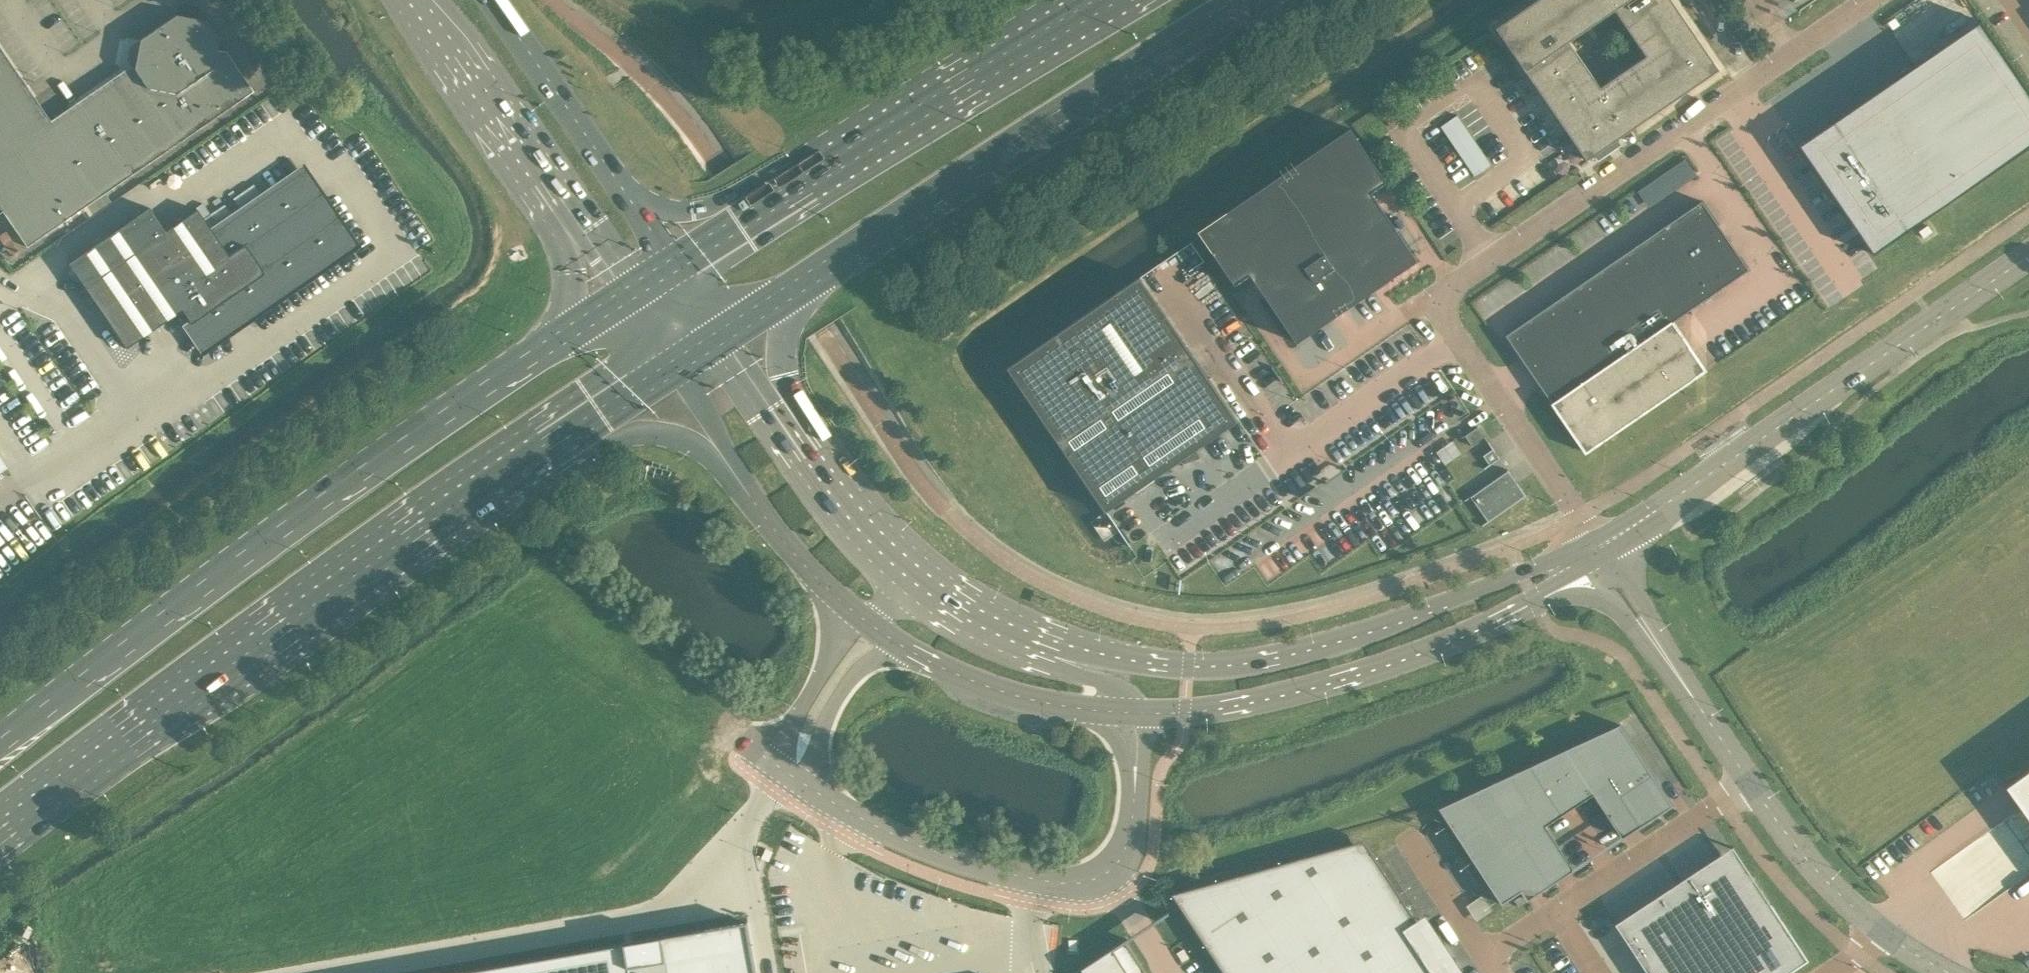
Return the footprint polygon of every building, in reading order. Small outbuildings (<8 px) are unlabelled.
[(1672,0),(1536,0),(1496,27),(1587,160),(1719,69),(1672,0)] [(215,49),(217,38),(204,20),(175,14),(139,39),(138,41),(133,45),(130,61),(133,67),(133,69),(48,127),(0,57),(0,208),(26,246),(253,90),(225,51),(215,49)] [(1873,253),(2028,147),(2028,90),(1981,20),(1799,145),(1873,253)] [(1471,173),(1487,162),(1454,112),(1438,122),(1471,173)] [(1387,181),(1351,128),(1199,231),(1235,284),(1251,274),(1297,342),(1418,260),(1371,192),(1387,181)] [(1661,174),(1673,191),(1697,175),(1685,158),(1661,174)] [(67,262),(83,286),(77,290),(88,307),(95,303),(125,347),(181,309),(182,310),(178,313),(183,320),(187,317),(205,344),(348,245),(298,173),(212,233),(196,209),(164,230),(148,206),(67,262)] [(1505,335),(1540,386),(1586,452),(1706,370),(1705,369),(1673,322),(1749,269),(1702,200),(1505,335)] [(1535,281),(1545,294),(1638,228),(1629,215),(1535,281)] [(1139,277),(1007,367),(1106,511),(1238,421),(1139,277)] [(1484,467),(1484,468),(1500,457),(1477,425),(1462,436),(1463,437),(1465,436),(1472,445),(1484,437),(1492,448),(1483,455),(1489,463),(1484,467)] [(1526,495),(1518,483),(1508,469),(1464,500),(1465,501),(1471,496),(1488,520),(1482,524),(1482,525),(1526,495)] [(1622,837),(1638,827),(1669,807),(1670,808),(1673,805),(1671,802),(1670,803),(1621,728),(1622,728),(1620,724),(1616,726),(1617,727),(1565,750),(1594,794),(1622,837)] [(1546,825),(1564,813),(1594,794),(1565,750),(1443,806),(1442,805),(1439,808),(1441,811),(1442,810),(1501,900),(1500,900),(1502,904),(1505,901),(1505,900),(1521,890),(1527,899),(1574,869),(1546,825)] [(2006,786),(2028,818),(2028,770),(2006,786)] [(1171,893),(1224,972),(1452,972),(1419,924),(1410,929),(1367,863),(1353,842),(1171,893)] [(1721,854),(1615,924),(1648,972),(1787,972),(1807,960),(1753,878),(1741,886),(1721,854)] [(440,972),(758,972),(749,919),(440,972)] [(1079,972),(1146,972),(1126,943),(1128,941),(1127,938),(1081,969),(1083,971),(1079,972)]
